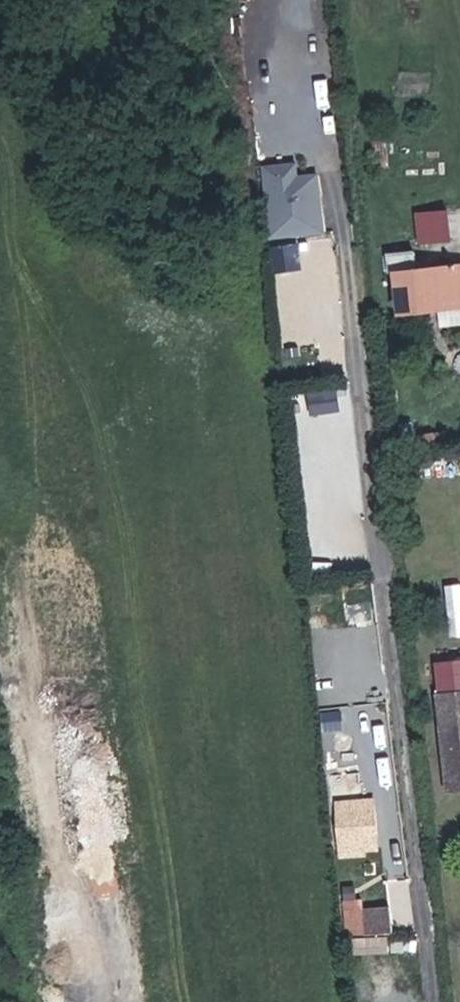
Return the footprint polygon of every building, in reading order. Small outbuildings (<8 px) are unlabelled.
[(299,158),(266,159),(267,233),(323,233),(322,168),(299,168),(299,158)] [(414,208),(418,241),(451,237),(447,204),(414,208)] [(273,269),(300,266),(298,241),(270,244),(273,269)] [(386,250),(387,263),(413,262),(412,249),(386,250)] [(459,301),(459,268),(392,273),(398,320),(414,318),(414,306),(459,301)] [(414,306),(414,318),(459,314),(459,301),(414,306)] [(307,409),(340,409),(340,383),(307,384),(307,409)] [(459,632),(459,580),(446,582),(451,633),(459,632)] [(429,694),(440,794),(459,792),(459,691),(429,694)] [(377,796),(336,795),(336,852),(377,852),(377,796)] [(344,932),(362,932),(362,896),(344,896),(344,932)] [(387,952),(389,934),(351,931),(350,949),(387,952)]
